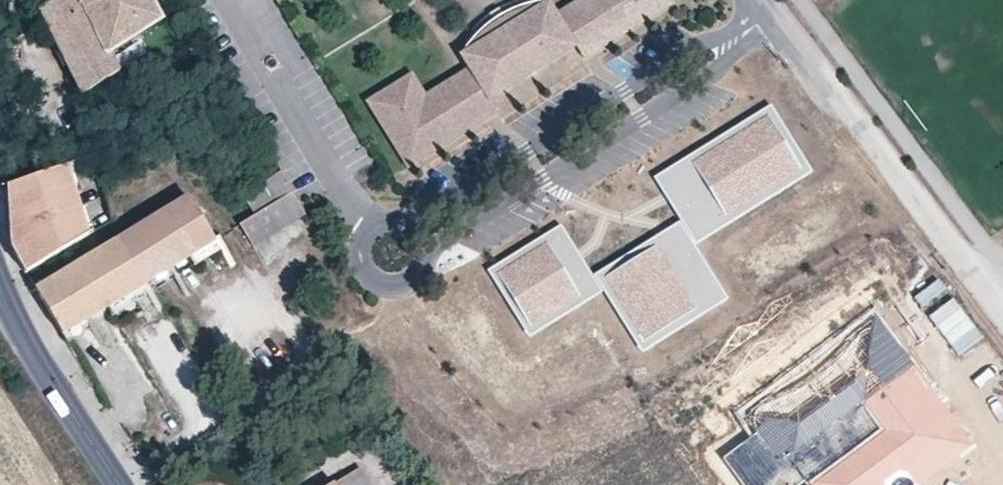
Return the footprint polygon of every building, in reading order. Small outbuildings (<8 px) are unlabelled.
[(149,0),(52,0),(39,9),(81,94),(117,71),(109,52),(159,18),(149,0)] [(566,12),(559,0),(521,0),(511,3),(497,9),(493,12),(480,20),(465,34),(455,46),(446,60),(457,77),(421,97),(409,75),(402,80),(420,110),(461,85),(483,121),(493,115),(486,102),(459,57),(467,45),(480,33),(482,31),(488,26),(493,23),(501,17),(513,12),(516,11),(524,9),(533,6),(536,6),(547,4),(574,50),(582,63),(593,56),(571,20),(604,0),(586,0),(566,12)] [(666,0),(604,0),(571,20),(593,56),(672,10),(666,0)] [(459,57),(486,102),(574,50),(547,4),(536,6),(533,6),(524,9),(516,11),(513,12),(501,17),(493,23),(488,26),(482,31),(480,33),(467,45),(459,57)] [(211,62),(208,57),(200,61),(204,67),(211,62)] [(402,80),(365,102),(405,167),(483,121),(461,85),(420,110),(402,80)] [(770,103),(653,174),(693,242),(811,170),(770,103)] [(768,114),(663,177),(696,231),(800,168),(768,114)] [(79,191),(70,162),(63,165),(72,194),(79,191)] [(72,194),(63,165),(7,184),(10,228),(14,247),(19,260),(26,272),(85,236),(76,207),(72,194)] [(263,181),(267,187),(277,201),(290,193),(293,191),(280,171),(263,181)] [(267,187),(245,199),(255,214),(277,201),(267,187)] [(290,193),(277,201),(255,214),(239,224),(251,245),(303,214),(290,193)] [(148,279),(212,240),(185,197),(112,243),(124,261),(134,257),(148,279)] [(84,205),(76,207),(85,236),(92,231),(84,205)] [(725,297),(678,219),(591,271),(639,349),(725,297)] [(559,221),(484,267),(525,334),(600,288),(559,221)] [(714,294),(675,230),(602,274),(641,338),(714,294)] [(589,286),(557,232),(495,270),(527,323),(589,286)] [(138,284),(124,261),(112,243),(79,264),(105,305),(138,284)] [(138,284),(148,279),(134,257),(124,261),(138,284)] [(79,264),(34,289),(60,332),(82,319),(105,305),(79,264)] [(145,295),(138,284),(105,305),(112,316),(145,295)] [(89,330),(82,319),(60,332),(66,343),(89,330)] [(359,467),(329,484),(371,484),(359,467)]
